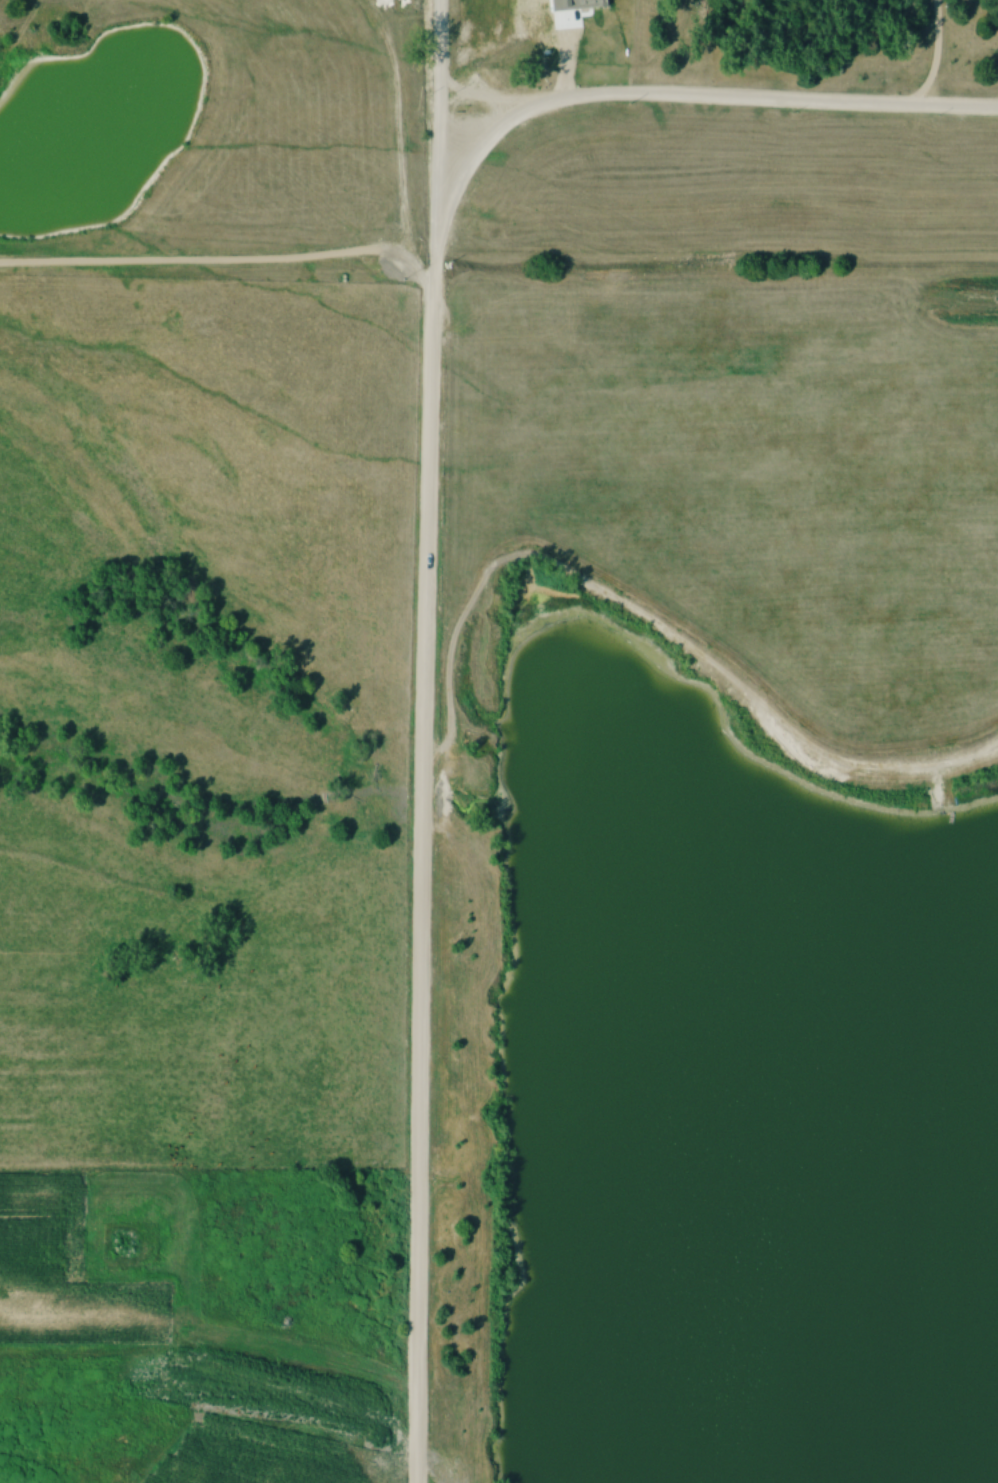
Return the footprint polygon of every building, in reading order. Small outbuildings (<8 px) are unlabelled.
[(600,6),(600,0),(550,0),(551,9),(600,6)]
